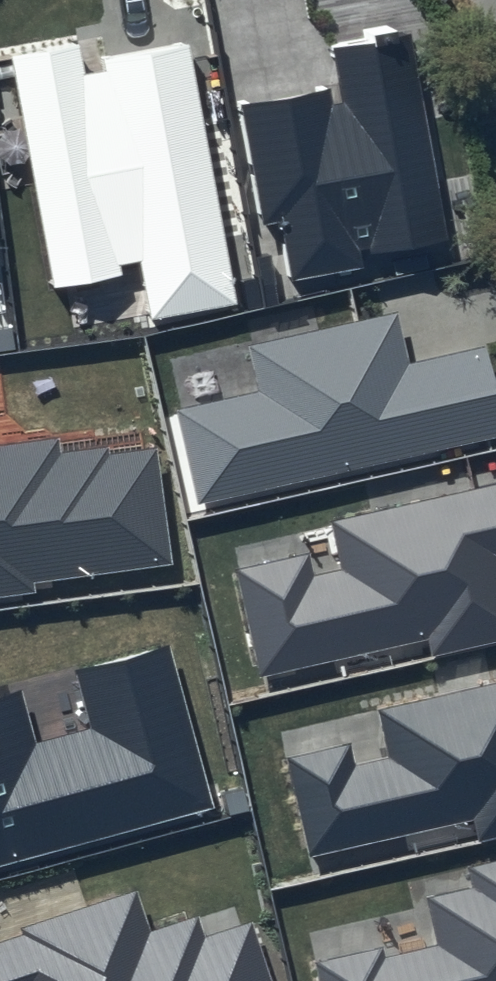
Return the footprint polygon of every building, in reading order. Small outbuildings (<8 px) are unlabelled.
[(410,30),(333,44),(341,85),(241,104),(264,227),(281,224),(291,279),(363,266),(361,254),(448,238),(410,30)] [(78,41),(10,54),(55,286),(120,273),(118,264),(141,259),(152,318),(237,302),(186,41),(101,58),(104,71),(85,74),(78,41)] [(248,346),(258,391),(176,410),(198,505),(495,437),(495,391),(486,349),(408,367),(395,313),(248,346)] [(35,591),(34,583),(172,564),(156,449),(111,455),(110,447),(61,454),(58,437),(0,445),(0,596),(35,591)] [(334,522),(345,570),(314,578),(307,553),(236,570),(261,676),(429,636),(434,654),(495,639),(495,483),(334,522)] [(168,648),(76,673),(91,728),(38,743),(23,689),(0,695),(0,865),(212,807),(168,648)] [(381,707),(393,755),(361,763),(355,738),(284,755),(309,861),(477,821),(481,839),(495,835),(495,679),(381,707)] [(468,867),(473,887),(425,898),(436,947),(387,958),(384,946),(318,961),(322,980),(495,980),(495,861),(468,867)] [(0,942),(0,980),(272,980),(252,921),(203,938),(197,920),(151,936),(137,895),(0,942)]
